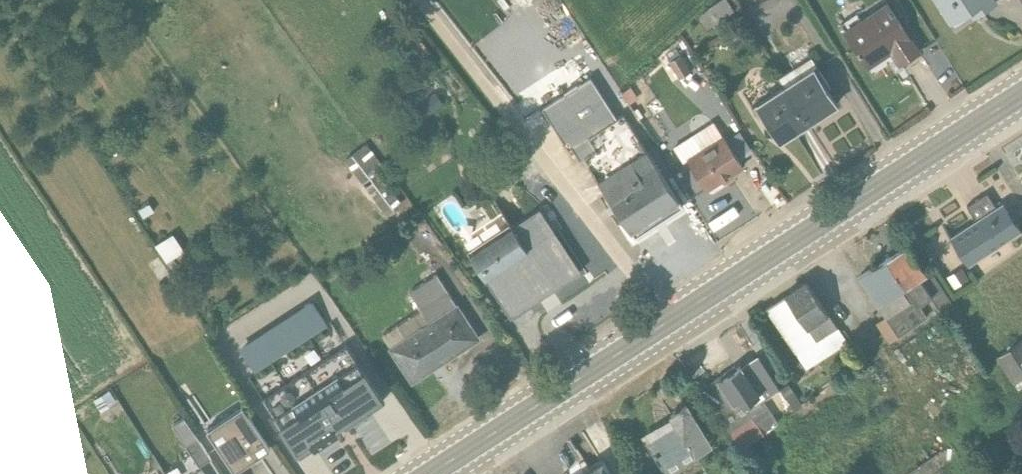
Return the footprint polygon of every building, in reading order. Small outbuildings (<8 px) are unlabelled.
[(707,30),(734,12),(727,0),(722,0),(699,18),(707,30)] [(993,0),(936,0),(954,28),(994,2),(993,0)] [(899,64),(918,52),(886,2),(860,18),(856,13),(840,24),(867,66),(891,51),(899,64)] [(670,61),(683,77),(694,68),(682,52),(670,61)] [(784,86),(808,124),(836,106),(825,89),(829,87),(811,59),(779,79),(784,86)] [(584,159),(634,238),(682,207),(623,115),(616,119),(590,78),(541,110),(568,151),(571,149),(579,162),(584,159)] [(755,105),(753,107),(766,128),(770,126),(780,142),(808,124),(784,86),(755,105)] [(713,122),(673,147),(682,162),(686,159),(689,163),(679,169),(688,185),(699,179),(706,190),(742,167),(738,161),(752,152),(739,131),(725,141),(713,122)] [(384,169),(366,144),(344,161),(386,215),(386,216),(402,204),(379,174),(384,169)] [(1003,204),(996,208),(986,194),(966,207),(975,221),(950,237),(969,266),(1021,232),(1003,204)] [(467,252),(510,317),(581,271),(540,210),(512,228),(509,224),(467,252)] [(167,259),(185,251),(177,233),(159,241),(167,259)] [(968,280),(960,269),(947,278),(954,289),(968,280)] [(382,334),(412,381),(478,340),(437,274),(408,292),(420,311),(382,334)] [(806,369),(848,343),(806,283),(765,309),(806,369)] [(327,326),(311,301),(237,348),(254,374),(327,326)] [(955,311),(950,302),(938,310),(944,319),(955,311)] [(999,353),(1019,390),(1021,388),(1021,340),(999,353)] [(344,426),(383,401),(344,342),(262,398),(299,456),(338,430),(335,426),(341,422),(344,426)] [(725,377),(701,393),(740,448),(764,433),(763,432),(778,423),(764,402),(780,392),(758,356),(736,370),(734,367),(723,374),(725,377)] [(802,406),(788,385),(780,390),(794,411),(802,406)] [(208,429),(234,471),(269,448),(242,407),(208,429)] [(685,407),(670,416),(673,421),(645,439),(667,473),(674,473),(699,459),(697,455),(710,447),(685,407)] [(210,459),(196,438),(184,446),(198,467),(210,459)] [(602,461),(582,473),(611,473),(602,461)]
